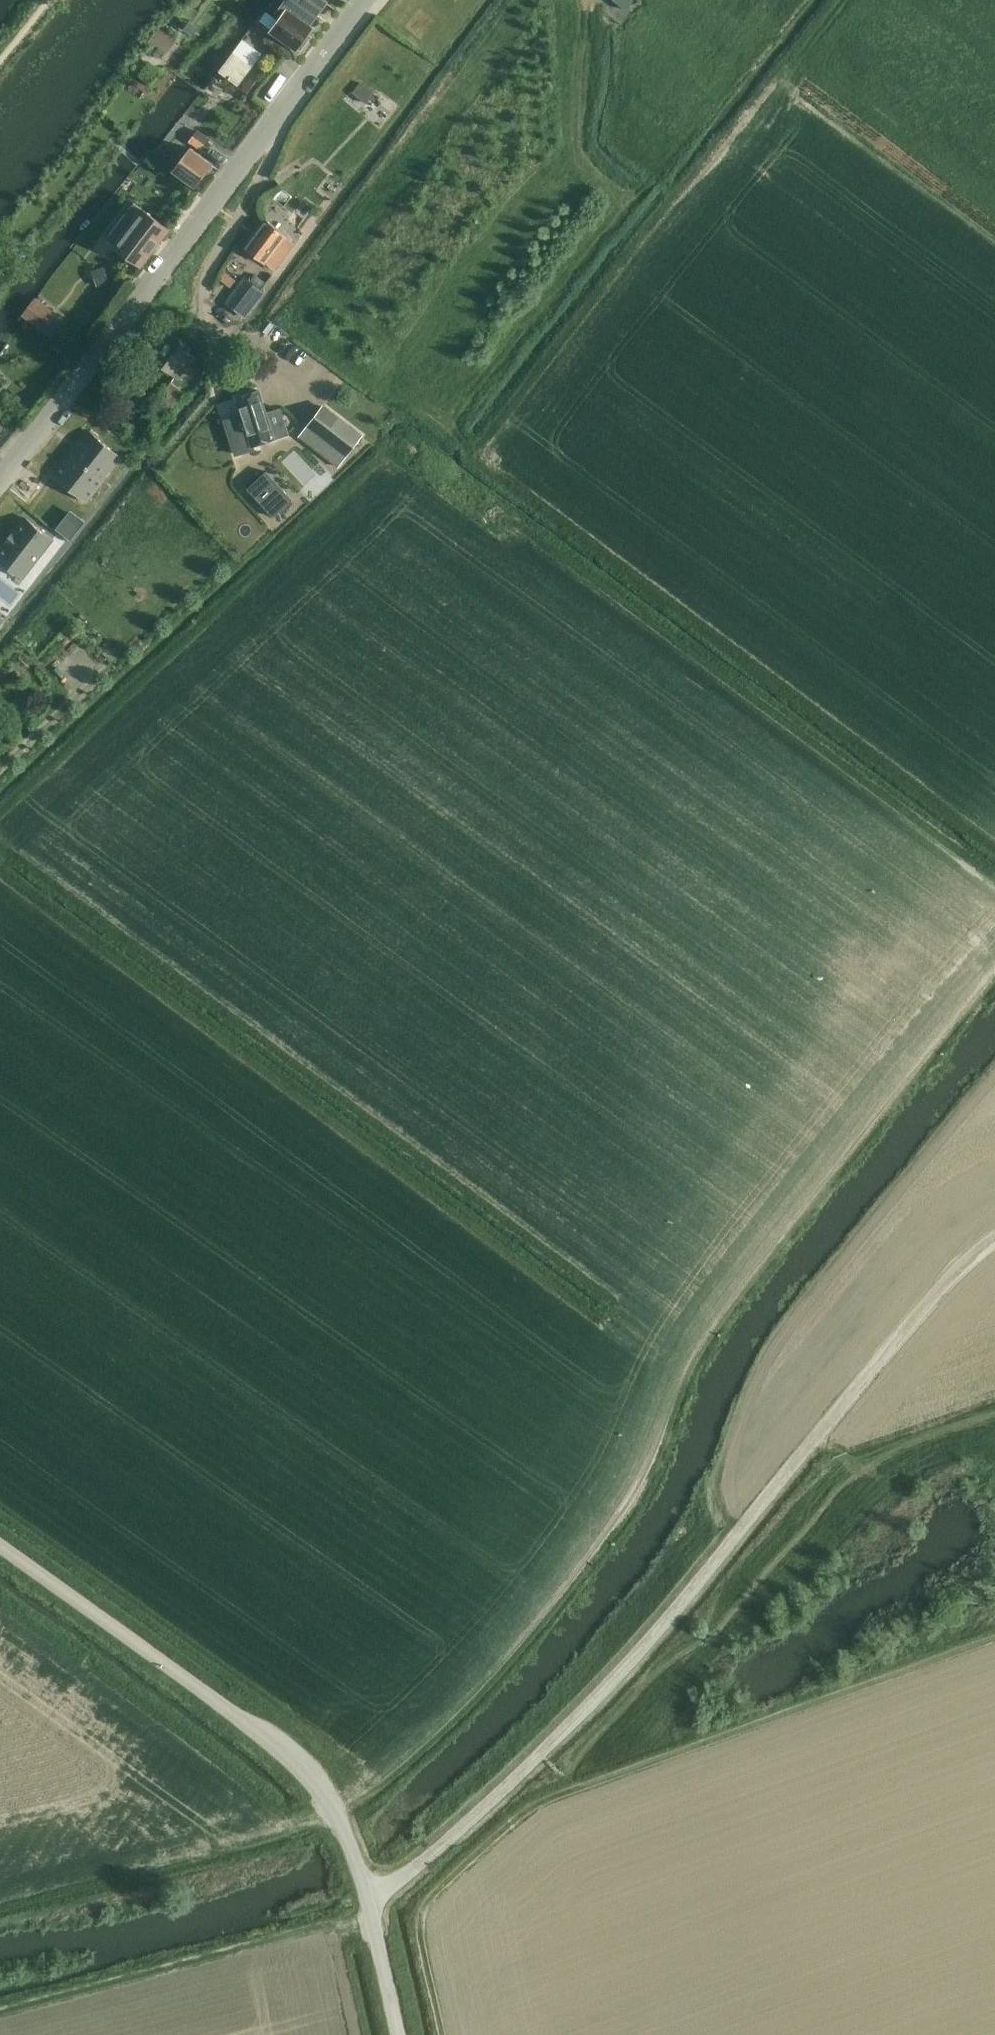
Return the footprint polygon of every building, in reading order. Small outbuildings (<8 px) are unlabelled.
[(308,39),(306,38),(312,29),(309,26),(327,2),(323,0),(287,0),(266,28),(296,50),(298,48),(301,49),(308,39)] [(610,2),(624,13),(632,4),(627,0),(612,0),(610,2)] [(220,71),(219,72),(220,73),(224,76),(237,86),(252,68),(235,54),(234,53),(228,61),(220,71)] [(264,80),(254,73),(241,88),(251,96),(264,80)] [(363,78),(352,92),(367,104),(378,89),(363,78)] [(210,139),(197,129),(188,141),(200,151),(210,139)] [(195,188),(213,165),(190,147),(172,170),(195,188)] [(141,266),(169,229),(134,202),(106,239),(141,266)] [(265,219),(244,247),(266,263),(275,271),(296,243),(287,236),(287,235),(265,219)] [(102,265),(90,269),(96,286),(108,282),(102,265)] [(225,272),(219,279),(230,287),(236,280),(225,272)] [(240,284),(226,302),(244,315),(257,297),(262,289),(259,287),(246,277),(240,284)] [(42,331),(55,314),(36,299),(23,316),(42,331)] [(180,380),(196,359),(188,353),(191,349),(172,334),(153,359),(180,380)] [(170,410),(183,392),(171,382),(157,399),(170,410)] [(12,390),(8,393),(17,402),(21,398),(12,390)] [(242,414),(223,420),(235,456),(255,449),(254,445),(275,438),(289,434),(287,428),(281,408),(266,413),(259,391),(240,397),(237,398),(242,414)] [(323,404),(306,425),(346,456),(363,434),(323,404)] [(87,429),(52,474),(88,503),(123,457),(87,429)] [(274,517),(292,500),(266,472),(248,488),(274,517)] [(70,509),(55,528),(70,540),(85,521),(70,509)] [(0,547),(0,561),(24,579),(54,538),(25,516),(0,547)]
